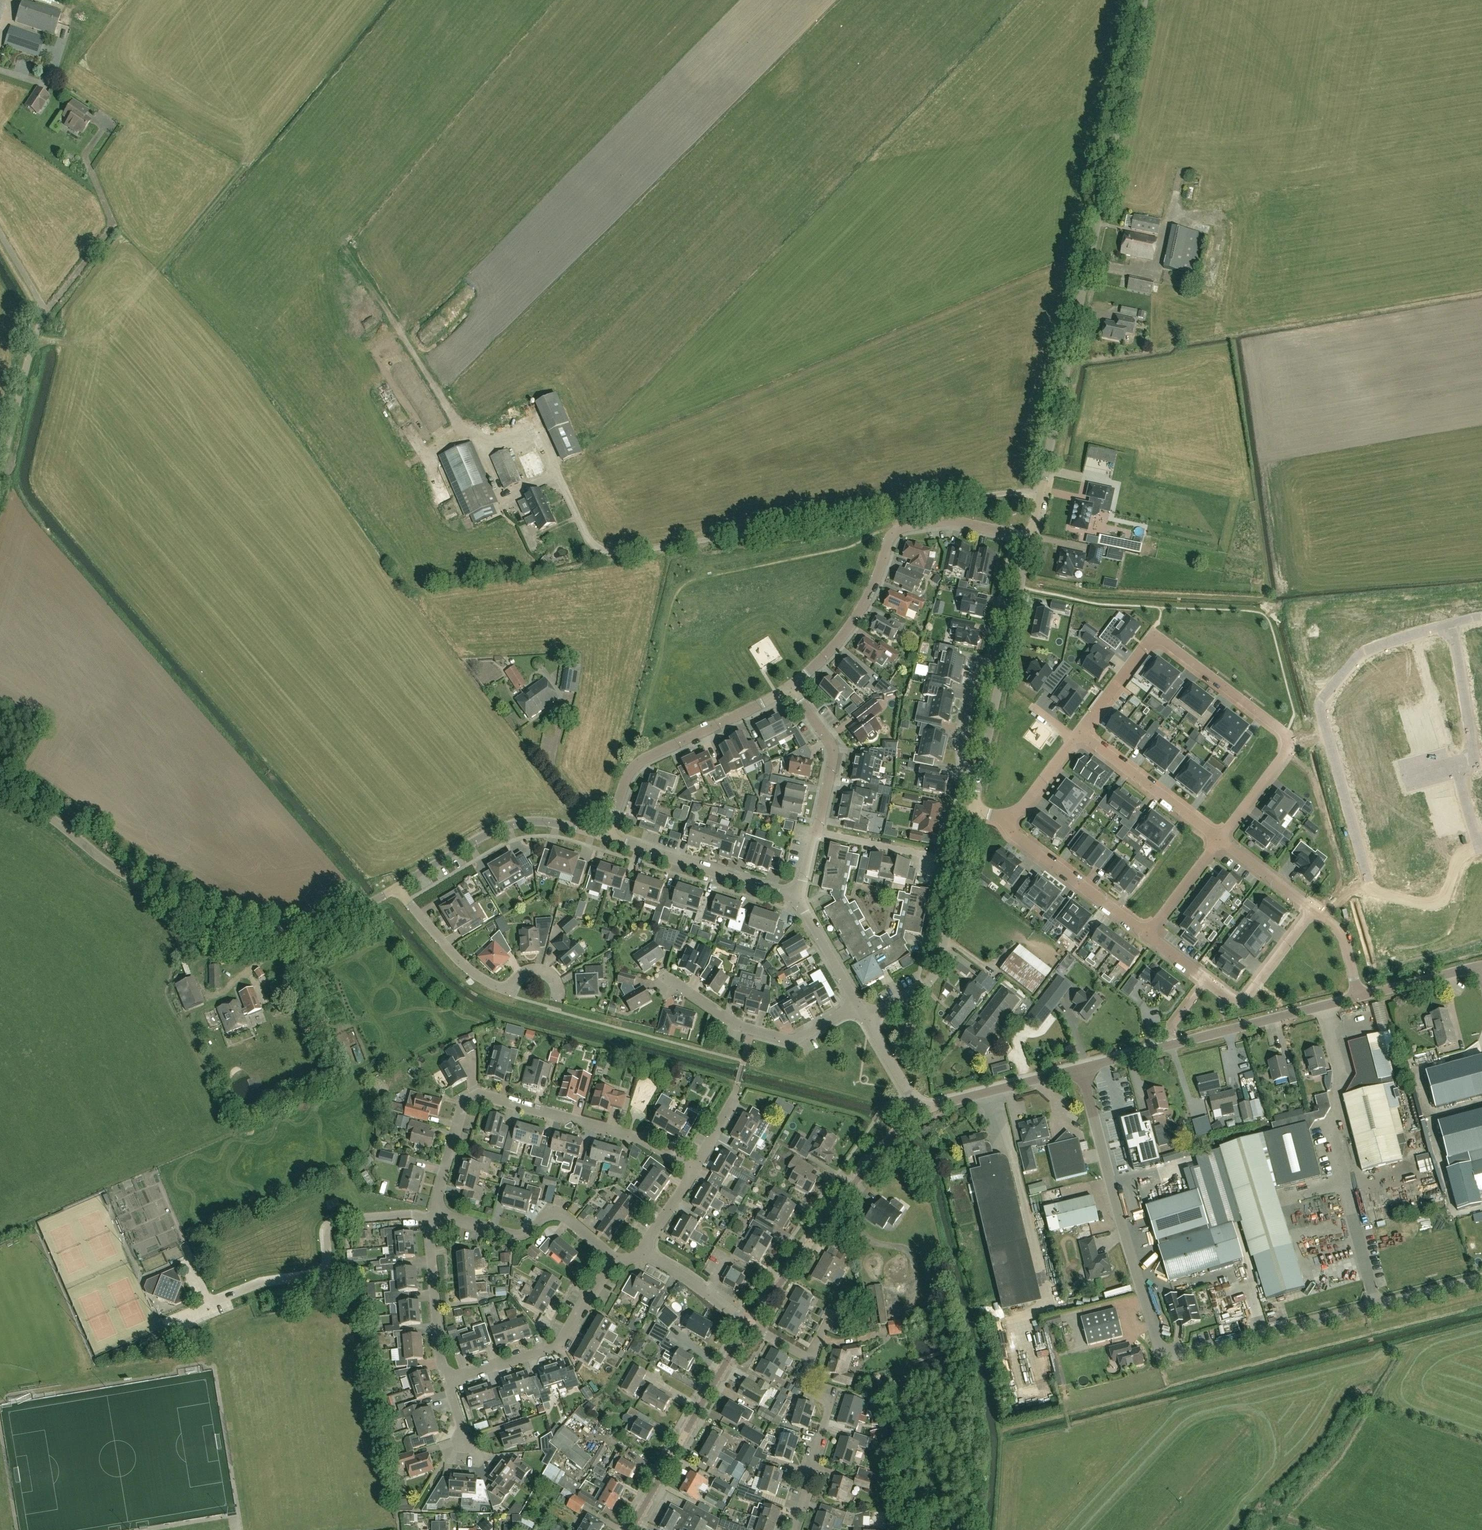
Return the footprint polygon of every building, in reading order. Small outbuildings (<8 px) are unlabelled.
[(54,35),(61,14),(22,2),(15,22),(54,35)] [(38,57),(45,38),(11,26),(4,46),(38,57)] [(37,87),(24,106),(38,114),(50,95),(37,87)] [(79,130),(82,133),(90,120),(84,117),(88,111),(72,101),(63,116),(69,119),(66,125),(77,132),(79,130)] [(1158,235),(1161,221),(1135,216),(1132,230),(1158,235)] [(1172,228),(1164,268),(1193,275),(1201,234),(1172,228)] [(1121,254),(1153,261),(1157,239),(1126,233),(1121,254)] [(1128,290),(1151,295),(1154,283),(1131,277),(1128,290)] [(1132,334),(1135,321),(1116,317),(1114,324),(1106,322),(1103,337),(1123,342),(1125,332),(1132,334)] [(584,453),(558,394),(540,402),(565,461),(584,453)] [(532,440),(517,446),(528,478),(543,472),(532,440)] [(498,503),(471,441),(439,454),(466,517),(498,503)] [(522,482),(508,449),(491,457),(506,489),(522,482)] [(1102,501),(1105,502),(1108,488),(1089,484),(1086,498),(1090,498),(1089,505),(1077,502),(1071,530),(1086,534),(1090,517),(1095,518),(1099,515),(1102,501)] [(527,504),(533,516),(524,520),(528,527),(536,523),(540,532),(555,525),(542,498),(527,504)] [(1101,530),(1098,540),(1125,547),(1128,537),(1101,530)] [(904,557),(916,561),(914,567),(925,571),(930,573),(934,561),(927,559),(930,551),(920,548),(920,547),(919,544),(916,543),(914,544),(913,546),(908,544),(904,557)] [(956,545),(954,551),(948,549),(943,571),(951,573),(952,569),(964,572),(965,568),(967,568),(970,555),(968,554),(969,548),(967,548),(967,546),(958,544),(958,546),(956,545)] [(1102,548),(1091,545),(1088,560),(1099,563),(1102,548)] [(1104,545),(1103,554),(1124,556),(1125,546),(1104,545)] [(981,550),(980,556),(974,554),(969,580),(982,583),(983,575),(990,577),(995,553),(989,552),(989,550),(983,549),(982,551),(981,550)] [(1085,555),(1061,550),(1056,573),(1059,574),(1058,576),(1065,577),(1066,575),(1071,576),(1072,568),(1081,570),(1085,555)] [(923,577),(925,571),(914,567),(912,572),(909,574),(900,570),(895,582),(904,586),(903,588),(912,592),(913,589),(913,590),(915,586),(919,588),(923,577)] [(986,602),(977,600),(979,593),(959,589),(957,598),(964,599),(961,613),(983,617),(986,602)] [(890,593),(885,605),(898,611),(897,613),(905,617),(908,610),(917,614),(919,609),(921,610),(925,602),(909,594),(906,600),(890,593)] [(942,615),(944,604),(936,602),(933,613),(942,615)] [(1051,609),(1065,612),(1067,605),(1052,602),(1051,609)] [(1038,609),(1032,636),(1048,639),(1053,613),(1038,609)] [(888,623),(878,617),(876,620),(874,620),(872,624),(873,626),(872,629),(893,640),(898,630),(901,632),(905,624),(892,617),(888,623)] [(1114,619),(1099,639),(1112,649),(1118,641),(1125,646),(1139,627),(1126,617),(1121,624),(1114,619)] [(977,647),(980,633),(974,632),(975,625),(953,620),(951,627),(952,627),(950,635),(957,636),(956,642),(962,644),(962,645),(970,646),(977,647)] [(1082,640),(1093,647),(1097,641),(1087,634),(1082,640)] [(878,648),(865,639),(858,650),(869,658),(868,659),(875,664),(881,655),(893,664),(899,655),(882,643),(878,648)] [(939,659),(937,666),(961,671),(962,665),(964,665),(966,659),(949,655),(951,648),(937,645),(934,658),(939,659)] [(1092,656),(1083,668),(1099,680),(1108,667),(1103,663),(1109,654),(1098,645),(1090,655),(1092,656)] [(859,669),(849,659),(845,663),(843,662),(840,665),(841,667),(839,669),(856,686),(867,675),(860,668),(859,669)] [(1154,687),(1169,668),(1158,660),(1150,671),(1143,666),(1134,678),(1141,684),(1144,680),(1154,687)] [(1058,686),(1067,674),(1059,669),(1055,674),(1042,664),(1041,664),(1037,661),(1029,673),(1033,676),(1027,683),(1039,692),(1044,685),(1047,687),(1052,681),(1058,686)] [(505,673),(509,678),(517,690),(527,685),(519,672),(515,666),(505,673)] [(959,677),(961,671),(937,666),(935,678),(928,676),(926,683),(925,683),(942,687),(943,680),(960,684),(961,677),(959,677)] [(1173,686),(1180,676),(1169,668),(1154,687),(1164,694),(1160,698),(1169,704),(1172,699),(1179,691),(1173,686)] [(561,691),(571,692),(574,671),(564,670),(561,691)] [(838,686),(830,678),(821,687),(835,701),(840,696),(846,701),(855,693),(843,682),(838,686)] [(530,720),(559,699),(546,679),(516,699),(530,720)] [(883,679),(875,688),(884,695),(898,691),(883,679)] [(1058,708),(1070,718),(1082,702),(1073,695),(1077,689),(1065,680),(1053,696),(1062,702),(1058,708)] [(954,697),(947,695),(948,688),(942,687),(925,683),(923,695),(929,697),(927,705),(951,710),(952,704),(954,704),(955,700),(953,698),(954,697)] [(1188,714),(1203,694),(1202,693),(1203,691),(1196,686),(1195,688),(1193,686),(1186,695),(1181,691),(1171,703),(1177,708),(1179,706),(1188,714)] [(1207,711),(1214,702),(1212,701),(1213,699),(1206,694),(1205,695),(1203,694),(1188,714),(1198,721),(1197,722),(1203,727),(1213,715),(1207,711)] [(861,743),(867,739),(869,742),(873,742),(877,739),(878,735),(876,732),(880,729),(872,718),(881,711),(874,701),(854,716),(860,722),(850,730),(861,743)] [(950,715),(951,710),(927,705),(924,717),(919,716),(917,723),(921,724),(931,726),(933,719),(946,722),(948,723),(948,722),(950,721),(951,717),(950,715)] [(1220,743),(1237,720),(1227,712),(1221,720),(1215,716),(1204,730),(1220,743)] [(1116,736),(1129,720),(1119,713),(1107,729),(1116,736)] [(796,727),(793,729),(790,724),(784,727),(778,716),(768,722),(776,738),(779,743),(794,735),(797,740),(802,738),(796,727)] [(1126,743),(1138,727),(1129,720),(1116,736),(1126,743)] [(1240,739),(1248,728),(1237,720),(1220,743),(1221,743),(1223,739),(1233,747),(1230,751),(1237,756),(1246,744),(1240,739)] [(1043,747),(1054,731),(1040,721),(1028,736),(1043,747)] [(770,741),(776,738),(768,722),(757,727),(763,738),(757,741),(763,751),(768,749),(767,746),(771,743),(770,741)] [(1100,735),(1107,726),(1103,723),(1096,732),(1100,735)] [(934,726),(931,726),(921,724),(919,736),(923,737),(922,744),(944,749),(947,737),(932,733),(934,726)] [(1135,750),(1147,734),(1138,727),(1126,743),(1135,750)] [(742,734),(730,739),(744,767),(745,769),(762,761),(760,757),(754,744),(748,747),(742,734)] [(1155,766),(1169,746),(1154,735),(1148,743),(1147,744),(1152,748),(1145,758),(1155,766)] [(744,767),(730,739),(730,740),(732,743),(721,749),(726,759),(720,762),(726,776),(744,767)] [(941,762),(944,749),(922,744),(919,756),(915,755),(913,763),(925,766),(926,759),(941,762)] [(1185,758),(1169,746),(1155,766),(1158,768),(1157,769),(1163,774),(1164,772),(1165,773),(1173,764),(1178,768),(1185,758)] [(809,778),(812,764),(803,762),(801,757),(797,751),(786,758),(782,759),(785,764),(789,765),(787,771),(788,773),(791,773),(790,774),(809,778)] [(884,755),(870,752),(864,751),(862,757),(857,756),(856,758),(854,760),(853,764),(855,767),(854,769),(873,773),(880,774),(881,768),(884,755)] [(695,756),(694,756),(704,777),(709,775),(711,779),(713,778),(716,783),(724,779),(725,782),(722,783),(730,799),(735,796),(721,766),(714,769),(708,755),(696,760),(695,756)] [(1185,758),(1178,768),(1183,772),(1178,779),(1176,782),(1187,790),(1201,770),(1195,765),(1197,762),(1188,755),(1185,758)] [(704,777),(694,756),(682,762),(688,774),(682,777),(687,789),(690,794),(697,791),(695,786),(699,784),(698,781),(699,780),(697,776),(702,774),(704,777)] [(1113,771),(1100,761),(1096,766),(1092,763),(1091,765),(1084,759),(1075,771),(1094,785),(1103,774),(1108,778),(1113,771)] [(950,782),(948,782),(949,779),(940,777),(941,771),(921,767),(919,776),(925,778),(923,789),(945,794),(946,791),(948,792),(950,782)] [(873,773),(854,769),(852,781),(867,784),(866,792),(877,794),(880,780),(872,778),(873,773)] [(643,783),(642,786),(665,794),(667,788),(673,790),(677,776),(657,770),(657,774),(651,774),(651,777),(649,783),(643,783)] [(1222,775),(1216,771),(1211,778),(1201,770),(1187,790),(1197,798),(1201,792),(1207,784),(1213,788),(1222,775)] [(794,781),(779,777),(777,789),(779,790),(777,797),(804,803),(807,791),(792,787),(794,781)] [(1062,785),(1057,792),(1078,807),(1086,797),(1090,800),(1095,793),(1083,784),(1078,791),(1067,782),(1064,786),(1062,785)] [(665,794),(642,786),(638,797),(657,803),(660,793),(665,794)] [(687,789),(678,797),(692,801),(693,799),(690,794),(687,789)] [(877,794),(866,792),(863,791),(851,789),(850,796),(845,794),(842,807),(861,811),(862,806),(866,807),(867,805),(873,806),(874,801),(875,801),(877,794)] [(1117,816),(1131,797),(1127,795),(1127,792),(1123,789),(1121,790),(1120,789),(1111,801),(1106,797),(1098,807),(1108,815),(1111,811),(1117,816)] [(1078,807),(1057,792),(1052,798),(1054,799),(1050,804),(1061,812),(1057,818),(1058,819),(1069,828),(1074,821),(1070,818),(1078,807)] [(1290,801),(1278,792),(1270,802),(1292,819),(1299,809),(1301,810),(1306,804),(1294,796),(1290,801)] [(754,812),(757,797),(748,795),(745,810),(754,812)] [(1453,796),(1433,802),(1436,813),(1456,807),(1453,796)] [(654,813),(657,803),(638,797),(637,807),(668,818),(669,817),(654,813)] [(801,816),(804,803),(777,797),(775,805),(773,805),(771,817),(785,820),(787,813),(801,816)] [(1134,800),(1131,797),(1117,816),(1123,820),(1120,824),(1130,831),(1138,821),(1132,817),(1141,805),(1140,805),(1140,802),(1136,799),(1134,800)] [(1093,815),(1100,803),(1093,799),(1086,811),(1093,815)] [(1292,819),(1270,802),(1262,813),(1275,822),(1270,827),(1282,836),(1286,831),(1282,827),(1284,824),(1284,822),(1288,816),(1292,819)] [(917,808),(914,823),(921,825),(919,832),(937,836),(943,807),(925,804),(924,809),(917,808)] [(665,829),(668,818),(637,807),(637,808),(641,809),(638,820),(649,824),(647,831),(659,834),(661,828),(665,829)] [(859,817),(861,811),(842,807),(839,820),(854,823),(853,830),(867,833),(869,821),(864,820),(864,818),(859,817)] [(1456,807),(1436,813),(1439,824),(1459,818),(1456,807)] [(685,823),(689,813),(683,811),(678,810),(677,810),(675,812),(674,814),(674,816),(674,817),(674,819),(685,823)] [(753,813),(746,811),(742,821),(750,824),(753,813)] [(1145,845),(1162,821),(1152,813),(1143,824),(1138,821),(1130,831),(1129,832),(1138,839),(1141,835),(1148,840),(1145,844),(1145,845)] [(705,832),(704,832),(698,830),(700,825),(694,823),(696,816),(691,815),(682,841),(689,843),(688,846),(700,849),(701,844),(705,832)] [(1069,828),(1058,819),(1054,824),(1042,815),(1040,817),(1039,816),(1033,823),(1035,824),(1033,826),(1052,841),(1059,833),(1063,836),(1069,828)] [(795,822),(785,820),(783,829),(792,831),(795,822)] [(1165,841),(1173,830),(1169,826),(1170,825),(1164,820),(1162,821),(1145,845),(1161,857),(1170,845),(1165,841)] [(894,823),(887,821),(884,834),(897,837),(899,831),(892,829),(894,823)] [(711,848),(718,825),(708,822),(704,832),(705,832),(701,844),(711,848)] [(1253,825),(1252,824),(1246,832),(1248,833),(1246,835),(1256,842),(1255,844),(1263,850),(1265,849),(1266,850),(1271,843),(1276,847),(1283,838),(1271,828),(1268,833),(1255,823),(1253,825)] [(725,839),(728,831),(729,829),(718,825),(711,848),(721,851),(722,851),(725,839)] [(681,834),(671,830),(669,837),(679,840),(681,834)] [(1097,842),(1081,830),(1074,839),(1079,843),(1072,853),(1082,861),(1097,842)] [(742,851),(746,836),(744,840),(734,837),(735,833),(728,831),(725,839),(722,851),(721,851),(720,856),(731,860),(734,850),(741,852),(741,851),(742,851)] [(912,833),(910,840),(922,842),(923,835),(912,833)] [(764,850),(765,845),(766,842),(746,836),(742,851),(748,853),(748,854),(749,856),(746,865),(758,868),(763,852),(764,850)] [(1113,854),(1097,842),(1082,861),(1093,869),(1100,859),(1105,864),(1107,862),(1113,854)] [(779,864),(783,852),(765,846),(765,845),(764,850),(763,852),(758,868),(769,872),(772,862),(779,864)] [(827,862),(821,889),(834,892),(833,898),(836,903),(824,909),(833,925),(838,933),(840,932),(842,935),(840,937),(844,944),(853,960),(855,959),(875,948),(872,943),(880,938),(875,937),(871,929),(866,932),(860,922),(865,919),(859,910),(855,902),(850,905),(845,896),(851,868),(857,869),(859,856),(853,855),(848,854),(849,849),(831,845),(828,858),(830,859),(829,863),(827,862)] [(1316,854),(1307,847),(1295,864),(1302,870),(1299,875),(1310,883),(1314,878),(1316,879),(1320,873),(1319,872),(1324,865),(1313,857),(1316,854)] [(561,873),(568,852),(561,849),(560,851),(555,849),(551,861),(543,858),(538,873),(547,876),(549,869),(561,873)] [(994,860),(992,863),(1010,877),(1006,883),(1012,887),(1020,877),(1014,873),(1021,865),(1001,850),(999,854),(997,852),(993,858),(994,860)] [(575,854),(568,852),(561,873),(573,877),(571,884),(580,887),(585,872),(576,869),(580,857),(575,856),(575,854)] [(886,880),(890,859),(880,857),(880,855),(871,853),(867,872),(879,875),(879,878),(886,880)] [(1104,875),(1115,884),(1130,864),(1115,853),(1107,862),(1112,866),(1104,875)] [(1157,864),(1161,858),(1155,853),(1151,858),(1157,864)] [(506,856),(500,859),(511,878),(522,872),(526,880),(533,875),(533,871),(527,861),(520,865),(518,864),(512,854),(507,857),(506,856)] [(511,878),(500,859),(494,863),(495,865),(490,868),(495,877),(495,880),(488,884),(497,897),(505,892),(501,885),(511,878)] [(901,862),(890,859),(886,880),(894,881),(895,878),(907,880),(911,862),(902,860),(901,862)] [(603,885),(608,887),(614,870),(610,868),(610,866),(604,864),(603,866),(602,866),(600,872),(593,870),(587,890),(598,894),(600,888),(602,888),(603,885)] [(1121,893),(1122,891),(1124,893),(1132,883),(1138,887),(1145,877),(1139,872),(1138,873),(1129,866),(1130,865),(1130,864),(1115,884),(1114,885),(1116,886),(1114,888),(1121,893)] [(624,901),(631,881),(624,879),(626,874),(614,870),(608,887),(614,889),(613,892),(615,893),(613,898),(624,902),(624,901)] [(1238,886),(1243,880),(1239,877),(1232,872),(1228,877),(1227,877),(1222,873),(1219,877),(1215,883),(1226,891),(1229,894),(1236,884),(1238,886)] [(647,899),(652,881),(640,877),(638,884),(631,881),(624,901),(631,904),(634,895),(647,899)] [(1026,898),(1035,905),(1051,884),(1044,879),(1043,881),(1039,878),(1030,889),(1025,885),(1016,897),(1023,902),(1026,898)] [(1226,891),(1215,883),(1212,880),(1205,889),(1219,900),(1226,891)] [(663,914),(670,891),(664,889),(665,885),(652,881),(647,899),(645,905),(657,909),(656,912),(663,914)] [(1056,891),(1057,889),(1051,884),(1035,905),(1045,913),(1042,917),(1048,921),(1056,911),(1057,909),(1052,905),(1060,894),(1056,891)] [(685,911),(692,890),(679,886),(678,889),(671,887),(670,891),(663,914),(665,908),(671,910),(672,906),(685,911)] [(894,916),(893,920),(899,922),(897,930),(900,931),(900,934),(902,934),(903,932),(921,936),(923,927),(925,918),(927,909),(925,909),(925,904),(927,905),(928,900),(930,892),(912,888),(910,895),(905,894),(906,894),(899,892),(899,894),(897,901),(903,902),(903,904),(901,913),(900,917),(894,916)] [(442,915),(446,922),(471,908),(460,889),(447,896),(451,902),(450,904),(441,909),(444,914),(442,915)] [(1212,909),(1219,900),(1205,889),(1198,898),(1212,909)] [(471,902),(476,900),(473,890),(468,892),(471,902)] [(701,924),(709,899),(703,897),(704,894),(692,890),(685,911),(697,914),(695,922),(701,924)] [(724,918),(730,901),(718,898),(716,901),(709,899),(701,924),(703,920),(715,925),(718,916),(724,918)] [(1205,918),(1212,909),(1198,898),(1191,907),(1205,918)] [(1263,906),(1259,903),(1252,912),(1262,920),(1266,915),(1279,925),(1287,914),(1268,899),(1263,906)] [(741,933),(747,911),(741,909),(742,906),(730,901),(724,918),(731,921),(728,929),(741,933)] [(1061,925),(1067,930),(1081,910),(1078,908),(1078,905),(1074,903),(1072,903),(1071,902),(1061,915),(1056,911),(1048,921),(1047,922),(1057,930),(1061,925)] [(1199,927),(1205,918),(1191,907),(1184,917),(1187,919),(1188,919),(1199,927)] [(482,926),(471,908),(446,922),(451,929),(452,928),(455,933),(464,927),(466,928),(470,934),(482,926)] [(762,932),(768,914),(755,910),(754,913),(747,911),(741,933),(754,937),(757,930),(762,932)] [(1087,912),(1085,913),(1081,910),(1067,930),(1073,934),(1069,939),(1079,946),(1088,935),(1082,931),(1092,918),(1091,918),(1091,915),(1087,912)] [(1265,933),(1270,926),(1262,920),(1252,912),(1246,920),(1250,923),(1243,933),(1262,947),(1265,942),(1267,943),(1271,938),(1265,933)] [(780,918),(768,914),(762,932),(768,933),(765,940),(778,945),(785,936),(783,931),(786,924),(779,922),(780,918)] [(571,918),(561,927),(567,934),(578,925),(571,918)] [(521,932),(523,954),(540,953),(539,937),(549,936),(547,919),(537,920),(537,931),(521,932)] [(1195,939),(1202,929),(1199,927),(1188,919),(1187,919),(1180,928),(1188,934),(1183,940),(1193,948),(1198,941),(1195,939)] [(1102,948),(1112,934),(1103,927),(1092,941),(1102,948)] [(670,930),(669,932),(660,930),(658,938),(655,945),(654,944),(635,957),(645,972),(651,968),(650,966),(664,957),(658,949),(660,947),(664,948),(663,951),(672,953),(678,932),(670,930)] [(858,964),(852,968),(864,988),(879,979),(884,976),(879,968),(884,964),(887,969),(899,962),(903,969),(913,963),(909,957),(910,956),(901,940),(902,934),(900,934),(900,931),(897,930),(896,936),(891,939),(888,934),(884,936),(880,938),(872,943),(875,948),(855,959),(858,964)] [(486,953),(488,954),(482,960),(491,970),(492,971),(494,972),(495,972),(497,971),(498,970),(508,961),(509,960),(509,958),(508,957),(502,950),(508,945),(500,932),(491,940),(495,944),(486,953)] [(1258,952),(1262,947),(1243,933),(1235,943),(1230,939),(1225,946),(1237,955),(1242,948),(1255,959),(1260,953),(1258,952)] [(1111,955),(1121,941),(1112,934),(1102,948),(1111,955)] [(564,937),(555,945),(562,953),(558,957),(561,960),(560,961),(560,963),(561,965),(564,965),(565,965),(567,968),(584,953),(574,942),(572,945),(564,937)] [(782,957),(788,969),(803,960),(800,954),(807,950),(800,938),(783,947),(787,954),(782,957)] [(1120,962),(1131,948),(1121,941),(1111,955),(1120,962)] [(696,954),(688,950),(679,968),(693,974),(697,966),(703,969),(711,951),(700,946),(696,954)] [(1000,970),(1032,995),(1051,971),(1019,946),(1000,970)] [(1238,964),(1242,959),(1237,955),(1225,946),(1218,955),(1223,958),(1217,966),(1223,971),(1222,972),(1229,977),(1230,975),(1236,980),(1245,969),(1238,964)] [(1140,955),(1131,948),(1120,962),(1129,969),(1140,955)] [(1157,966),(1162,958),(1157,955),(1152,962),(1157,966)] [(728,979),(717,972),(723,963),(717,958),(712,957),(710,965),(700,979),(706,982),(704,985),(718,994),(728,979)] [(219,967),(208,966),(208,969),(203,969),(204,983),(208,983),(209,989),(219,989),(219,967)] [(589,976),(577,976),(578,997),(599,996),(598,980),(604,980),(603,967),(589,968),(589,976)] [(1178,984),(1170,978),(1171,977),(1164,972),(1163,973),(1163,972),(1159,977),(1154,974),(1154,973),(1147,968),(1139,978),(1146,984),(1149,981),(1154,984),(1151,987),(1159,993),(1160,991),(1168,997),(1169,996),(1170,997),(1175,990),(1174,989),(1178,984)] [(260,969),(255,972),(260,979),(265,976),(260,969)] [(786,979),(790,976),(787,971),(783,973),(782,972),(777,975),(781,982),(786,979)] [(829,999),(835,996),(821,971),(810,977),(814,984),(809,987),(812,991),(811,992),(818,1003),(817,1003),(820,1008),(830,1002),(829,999)] [(982,972),(974,983),(986,992),(994,982),(982,972)] [(643,987),(635,992),(632,987),(633,987),(636,978),(620,974),(617,983),(623,985),(622,990),(625,997),(624,998),(632,1012),(651,1001),(643,987)] [(1051,1012),(1071,986),(1058,977),(1039,1002),(1051,1012)] [(204,1002),(194,978),(175,985),(185,1010),(204,1002)] [(750,995),(752,991),(751,991),(753,983),(745,981),(744,983),(740,982),(741,980),(735,978),(729,999),(735,1001),(734,1005),(746,1008),(747,1008),(750,995)] [(981,999),(986,992),(974,983),(973,982),(972,982),(967,989),(969,990),(965,995),(966,995),(965,997),(975,1006),(978,1008),(984,1001),(981,999)] [(1132,985),(1128,982),(1122,991),(1129,996),(1134,990),(1131,987),(1132,985)] [(808,1008),(797,987),(787,993),(790,998),(792,1003),(799,1014),(799,1013),(808,1008)] [(812,991),(809,987),(800,993),(797,987),(808,1008),(817,1003),(818,1003),(811,992),(812,991)] [(240,993),(245,1009),(241,1011),(237,1001),(217,1009),(227,1033),(247,1025),(243,1016),(261,1010),(253,988),(240,993)] [(1002,988),(980,1017),(976,1014),(997,1031),(1019,1001),(1002,988)] [(771,992),(765,990),(764,995),(752,991),(750,995),(747,1008),(746,1008),(745,1012),(758,1016),(761,1004),(769,1007),(770,1003),(771,992)] [(1082,992),(1078,997),(1074,1002),(1078,1006),(1074,1011),(1087,1021),(1102,1002),(1089,992),(1086,995),(1082,992)] [(957,1030),(962,1024),(967,1018),(975,1006),(965,997),(945,1021),(957,1030)] [(792,1003),(790,998),(771,1009),(769,1014),(774,1022),(786,1015),(791,1024),(802,1018),(799,1013),(799,1014),(792,1003)] [(1039,1028),(1051,1012),(1039,1002),(1026,1018),(1039,1028)] [(668,1035),(671,1023),(692,1029),(696,1014),(676,1009),(675,1014),(664,1011),(658,1032),(668,1035)] [(1446,1010),(1431,1014),(1432,1016),(1426,1018),(1425,1020),(1427,1030),(1434,1029),(1439,1048),(1456,1044),(1452,1027),(1451,1028),(1446,1010)] [(1344,1021),(1350,1017),(1347,1012),(1341,1015),(1344,1021)] [(988,1042),(997,1031),(976,1014),(966,1027),(969,1030),(961,1041),(983,1058),(993,1045),(988,1042)] [(537,1039),(538,1032),(530,1030),(528,1037),(537,1039)] [(1394,1077),(1385,1042),(1383,1033),(1367,1037),(1368,1039),(1349,1044),(1351,1052),(1358,1079),(1353,1088),(1356,1090),(1357,1093),(1343,1096),(1363,1172),(1403,1162),(1401,1157),(1403,1156),(1404,1144),(1405,1144),(1396,1109),(1399,1109),(1391,1077),(1394,1077)] [(457,1062),(465,1058),(459,1046),(447,1053),(451,1059),(441,1067),(452,1087),(467,1078),(457,1062)] [(1325,1068),(1320,1049),(1306,1053),(1311,1072),(1313,1078),(1326,1074),(1324,1069),(1325,1068)] [(553,1062),(561,1062),(563,1051),(554,1050),(553,1062)] [(511,1051),(510,1056),(509,1060),(501,1058),(502,1053),(496,1051),(494,1056),(488,1076),(503,1081),(506,1073),(512,1075),(517,1057),(518,1053),(511,1051)] [(1431,1093),(1425,1070),(1426,1069),(1422,1055),(1411,1058),(1423,1104),(1432,1102),(1430,1093),(1431,1093)] [(1427,1073),(1436,1108),(1481,1096),(1481,1057),(1427,1073)] [(1269,1062),(1273,1081),(1288,1077),(1290,1084),(1297,1083),(1292,1066),(1286,1067),(1284,1059),(1269,1062)] [(993,1066),(996,1075),(1012,1070),(1009,1061),(993,1066)] [(551,1067),(536,1063),(534,1070),(527,1068),(523,1084),(539,1088),(542,1077),(547,1078),(551,1067)] [(423,1083),(434,1076),(427,1066),(416,1073),(423,1083)] [(578,1073),(576,1081),(566,1079),(561,1098),(575,1102),(577,1096),(584,1098),(590,1076),(578,1073)] [(1208,1091),(1210,1097),(1220,1095),(1219,1089),(1220,1089),(1217,1074),(1197,1079),(1200,1093),(1208,1091)] [(262,1078),(252,1081),(256,1092),(266,1088),(262,1078)] [(614,1091),(598,1086),(592,1107),(608,1111),(609,1107),(622,1110),(626,1096),(614,1092),(614,1091)] [(1151,1116),(1163,1114),(1162,1110),(1168,1109),(1163,1089),(1156,1091),(1155,1090),(1152,1090),(1151,1092),(1148,1093),(1150,1101),(1149,1101),(1150,1106),(1149,1106),(1151,1116)] [(1233,1091),(1220,1095),(1210,1097),(1213,1110),(1215,1119),(1223,1117),(1222,1113),(1228,1112),(1227,1108),(1237,1105),(1233,1091)] [(1319,1112),(1271,1124),(1273,1132),(1263,1135),(1276,1188),(1321,1177),(1307,1123),(1324,1119),(1331,1108),(1327,1094),(1315,1097),(1319,1112)] [(406,1116),(420,1120),(428,1122),(430,1114),(438,1116),(442,1101),(419,1095),(415,1110),(408,1108),(406,1116)] [(654,1125),(665,1132),(674,1116),(668,1113),(671,1108),(670,1107),(673,1102),(662,1095),(655,1109),(661,1112),(654,1125)] [(1239,1104),(1243,1121),(1241,1122),(1243,1125),(1254,1123),(1252,1119),(1253,1119),(1249,1102),(1239,1104)] [(681,1120),(674,1116),(665,1132),(678,1139),(685,1126),(691,1130),(699,1116),(688,1110),(685,1115),(684,1115),(681,1120)] [(1481,1204),(1478,1193),(1481,1192),(1481,1112),(1438,1123),(1447,1159),(1467,1153),(1470,1164),(1447,1170),(1457,1211),(1481,1204)] [(1142,1122),(1139,1113),(1118,1118),(1132,1169),(1160,1161),(1148,1121),(1142,1122)] [(1427,1118),(1428,1123),(1444,1119),(1443,1114),(1427,1118)] [(494,1136),(491,1146),(503,1149),(508,1128),(503,1127),(505,1119),(491,1115),(486,1134),(494,1136)] [(744,1115),(738,1126),(761,1139),(771,1122),(758,1115),(755,1121),(744,1115)] [(1207,1115),(1191,1120),(1196,1137),(1211,1132),(1207,1115)] [(409,1129),(411,1123),(409,1122),(410,1119),(398,1116),(396,1127),(407,1130),(407,1129),(409,1129)] [(1044,1119),(1027,1124),(1020,1125),(1026,1148),(1020,1149),(1026,1173),(1037,1170),(1032,1147),(1037,1146),(1036,1141),(1047,1138),(1047,1137),(1048,1137),(1044,1119)] [(1214,1124),(1217,1129),(1225,1125),(1222,1120),(1214,1124)] [(412,1143),(416,1144),(415,1149),(416,1151),(422,1152),(424,1151),(425,1146),(431,1148),(435,1135),(429,1133),(431,1127),(412,1121),(411,1123),(409,1129),(408,1133),(413,1134),(412,1143)] [(527,1144),(532,1128),(518,1124),(516,1133),(510,1132),(504,1151),(517,1155),(520,1143),(527,1144)] [(755,1144),(758,1138),(761,1139),(738,1126),(731,1137),(735,1140),(731,1147),(738,1151),(739,1150),(750,1157),(757,1145),(755,1144)] [(541,1166),(549,1138),(543,1137),(544,1131),(532,1128),(527,1144),(534,1146),(531,1157),(540,1159),(539,1165),(541,1166)] [(828,1153),(837,1139),(823,1131),(814,1145),(798,1136),(789,1149),(806,1159),(809,1154),(828,1165),(833,1156),(828,1153)] [(1087,1174),(1078,1139),(1075,1140),(1069,1133),(1054,1147),(1052,1145),(1047,1146),(1056,1181),(1087,1174)] [(563,1164),(570,1138),(556,1135),(553,1147),(547,1146),(549,1138),(541,1166),(548,1168),(552,1151),(557,1152),(556,1157),(558,1157),(557,1162),(563,1164)] [(991,1147),(985,1149),(982,1135),(962,1139),(967,1158),(975,1156),(976,1162),(979,1161),(981,1169),(970,1172),(988,1251),(1027,1242),(1009,1163),(997,1156),(993,1157),(991,1147)] [(1305,1288),(1258,1135),(1220,1147),(1266,1300),(1305,1288)] [(579,1158),(583,1142),(570,1138),(563,1164),(563,1163),(572,1166),(574,1157),(579,1158)] [(595,1172),(598,1161),(605,1163),(609,1147),(595,1144),(593,1151),(588,1150),(584,1163),(579,1181),(588,1184),(592,1171),(595,1172)] [(622,1151),(609,1147),(605,1163),(611,1165),(609,1176),(619,1179),(618,1183),(620,1184),(621,1179),(623,1179),(627,1165),(625,1164),(628,1155),(622,1153),(622,1151)] [(1319,1154),(1325,1164),(1335,1157),(1328,1147),(1319,1154)] [(724,1151),(717,1162),(746,1178),(748,1173),(734,1165),(738,1159),(724,1151)] [(795,1157),(789,1167),(796,1171),(790,1182),(797,1186),(796,1188),(808,1195),(817,1179),(811,1175),(815,1169),(795,1157)] [(416,1161),(403,1158),(400,1168),(406,1169),(400,1189),(418,1194),(424,1172),(414,1169),(416,1161)] [(464,1161),(461,1175),(479,1179),(481,1172),(488,1173),(491,1161),(478,1158),(477,1164),(464,1161)] [(651,1175),(647,1181),(662,1192),(670,1181),(660,1173),(664,1168),(651,1158),(643,1169),(651,1175)] [(570,1183),(578,1185),(579,1181),(584,1163),(578,1161),(574,1175),(572,1176),(570,1183)] [(746,1178),(717,1162),(711,1173),(725,1181),(729,1174),(749,1185),(751,1181),(746,1178)] [(1436,1171),(1427,1173),(1429,1179),(1437,1176),(1436,1171)] [(954,1175),(956,1181),(966,1178),(964,1172),(954,1175)] [(516,1209),(520,1192),(514,1190),(516,1183),(506,1180),(507,1175),(505,1174),(503,1179),(498,1196),(505,1198),(503,1206),(516,1209)] [(476,1188),(479,1179),(461,1175),(457,1188),(469,1191),(467,1198),(480,1202),(483,1189),(476,1188)] [(545,1176),(543,1185),(556,1188),(558,1180),(545,1176)] [(655,1202),(662,1192),(647,1181),(643,1187),(637,1183),(635,1187),(631,1184),(627,1190),(648,1205),(652,1199),(655,1202)] [(705,1184),(699,1195),(722,1208),(724,1204),(715,1198),(719,1192),(705,1184)] [(526,1194),(520,1192),(516,1209),(528,1213),(530,1205),(537,1207),(542,1190),(528,1186),(526,1194)] [(735,1203),(739,1196),(724,1187),(720,1195),(735,1203)] [(621,1198),(615,1206),(628,1216),(637,1203),(616,1188),(613,1193),(621,1198)] [(778,1204),(774,1210),(790,1219),(796,1208),(789,1203),(792,1198),(775,1188),(769,1198),(778,1204)] [(1197,1191),(1147,1207),(1163,1259),(1158,1269),(1159,1273),(1169,1278),(1170,1281),(1243,1259),(1232,1224),(1209,1232),(1197,1191)] [(722,1208),(699,1195),(693,1206),(697,1208),(694,1214),(703,1219),(706,1214),(710,1207),(719,1212),(722,1208)] [(1094,1195),(1045,1207),(1051,1232),(1100,1221),(1094,1195)] [(893,1226),(902,1214),(900,1213),(905,1208),(896,1201),(893,1202),(887,1209),(884,1210),(878,1205),(875,1209),(873,1208),(872,1210),(873,1210),(866,1219),(876,1226),(877,1224),(884,1229),(888,1223),(893,1226)] [(619,1228),(628,1216),(615,1206),(609,1214),(601,1209),(598,1213),(619,1228)] [(783,1230),(790,1219),(774,1210),(769,1207),(765,1213),(761,1211),(757,1219),(753,1217),(752,1220),(769,1230),(773,1232),(776,1226),(783,1230)] [(619,1228),(598,1213),(595,1217),(603,1222),(597,1231),(610,1240),(619,1228)] [(684,1216),(678,1227),(701,1240),(704,1236),(694,1230),(698,1224),(684,1216)] [(1468,1234),(1478,1232),(1475,1218),(1465,1220),(1468,1234)] [(765,1236),(769,1230),(752,1220),(753,1221),(750,1227),(751,1228),(745,1239),(766,1251),(772,1240),(765,1236)] [(1300,1237),(1315,1234),(1314,1226),(1299,1229),(1300,1237)] [(701,1240),(678,1227),(672,1237),(686,1246),(690,1239),(699,1244),(701,1240)] [(401,1234),(400,1228),(385,1229),(385,1230),(382,1230),(383,1237),(388,1237),(389,1247),(415,1245),(413,1233),(401,1234)] [(540,1250),(546,1255),(550,1250),(569,1266),(579,1254),(560,1238),(555,1244),(549,1239),(540,1250)] [(760,1262),(766,1251),(745,1239),(751,1243),(745,1253),(737,1249),(733,1255),(749,1264),(752,1258),(760,1262)] [(1094,1240),(1081,1243),(1086,1266),(1085,1267),(1089,1280),(1108,1275),(1112,1267),(1109,1265),(1107,1255),(1096,1257),(1094,1256),(1094,1255),(1095,1253),(1097,1253),(1094,1240)] [(416,1257),(415,1245),(389,1247),(389,1253),(386,1254),(387,1258),(381,1258),(380,1260),(381,1266),(382,1266),(395,1265),(403,1264),(403,1258),(416,1257)] [(541,1253),(532,1246),(528,1251),(536,1259),(541,1253)] [(840,1268),(844,1270),(850,1259),(838,1252),(834,1259),(825,1254),(812,1277),(826,1285),(828,1280),(832,1282),(840,1268)] [(457,1254),(458,1266),(485,1264),(485,1259),(474,1260),(474,1253),(457,1254)] [(509,1254),(501,1254),(501,1263),(510,1262),(509,1254)] [(1327,1260),(1328,1267),(1340,1265),(1339,1259),(1327,1260)] [(486,1269),(485,1264),(458,1266),(459,1278),(476,1277),(475,1270),(486,1269)] [(743,1275),(745,1271),(734,1265),(732,1269),(728,1267),(722,1278),(725,1280),(723,1284),(728,1287),(735,1290),(737,1286),(741,1289),(747,1277),(743,1275)] [(543,1276),(539,1283),(556,1293),(562,1282),(536,1268),(534,1272),(540,1276),(540,1274),(543,1276)] [(181,1282),(175,1269),(162,1274),(155,1292),(158,1298),(176,1305),(188,1300),(183,1287),(181,1286),(180,1284),(181,1282)] [(416,1269),(406,1270),(398,1270),(399,1282),(417,1280),(416,1269)] [(645,1295),(653,1280),(642,1273),(639,1279),(632,1275),(622,1292),(635,1300),(639,1292),(645,1295)] [(476,1284),(476,1277),(459,1278),(460,1290),(489,1288),(489,1284),(487,1284),(487,1283),(476,1284)] [(418,1291),(417,1280),(399,1282),(399,1292),(418,1291)] [(665,1287),(653,1280),(645,1295),(645,1296),(644,1299),(643,1303),(658,1312),(668,1295),(662,1292),(665,1287)] [(1237,1280),(1227,1282),(1230,1299),(1241,1296),(1237,1280)] [(550,1303),(556,1293),(539,1283),(535,1291),(532,1289),(533,1288),(526,1284),(524,1289),(550,1303)] [(882,1285),(868,1287),(873,1326),(888,1323),(882,1285)] [(1223,1285),(1216,1286),(1219,1308),(1226,1307),(1223,1285)] [(489,1288),(460,1290),(461,1302),(478,1301),(477,1294),(488,1293),(487,1288),(489,1288)] [(492,1296),(509,1296),(509,1288),(492,1288),(492,1296)] [(790,1301),(793,1302),(807,1310),(811,1304),(809,1304),(813,1297),(797,1288),(790,1301)] [(550,1303),(524,1289),(521,1293),(528,1297),(528,1295),(531,1297),(526,1304),(544,1314),(550,1303)] [(688,1290),(684,1295),(695,1305),(699,1301),(688,1290)] [(1182,1300),(1178,1301),(1176,1294),(1167,1297),(1173,1317),(1175,1325),(1183,1323),(1184,1324),(1199,1320),(1193,1297),(1191,1297),(1188,1296),(1183,1298),(1182,1300)] [(1212,1298),(1217,1312),(1220,1311),(1215,1296),(1212,1298)] [(398,1304),(398,1299),(386,1300),(386,1305),(396,1304),(397,1315),(420,1313),(419,1302),(398,1304)] [(809,1311),(807,1310),(793,1302),(786,1315),(802,1324),(803,1325),(807,1318),(805,1317),(809,1311)] [(1245,1316),(1252,1313),(1247,1302),(1240,1305),(1245,1316)] [(661,1312),(674,1323),(679,1318),(666,1307),(661,1312)] [(516,1309),(511,1311),(520,1340),(532,1336),(526,1317),(518,1320),(517,1317),(518,1316),(516,1309)] [(812,1313),(817,1316),(821,1318),(825,1313),(820,1310),(819,1311),(815,1309),(812,1313)] [(1116,1309),(1081,1318),(1088,1346),(1123,1337),(1116,1309)] [(1230,1309),(1220,1310),(1222,1323),(1232,1322),(1230,1309)] [(520,1340),(511,1311),(507,1312),(509,1318),(510,1319),(511,1322),(503,1325),(509,1344),(520,1340)] [(421,1324),(420,1313),(397,1315),(398,1326),(389,1326),(389,1325),(384,1325),(384,1331),(383,1331),(383,1333),(386,1333),(400,1331),(400,1326),(421,1324)] [(798,1330),(802,1324),(786,1315),(779,1327),(796,1337),(800,1331),(798,1330)] [(509,1344),(503,1325),(495,1327),(494,1324),(495,1322),(493,1316),(488,1318),(497,1347),(509,1344)] [(687,1329),(705,1339),(713,1326),(695,1316),(687,1329)] [(598,1317),(592,1327),(616,1341),(619,1336),(610,1331),(613,1325),(598,1317)] [(890,1335),(903,1334),(901,1321),(888,1323),(890,1335)] [(475,1334),(470,1336),(476,1354),(486,1351),(484,1346),(492,1344),(485,1324),(473,1328),(475,1334)] [(686,1352),(672,1344),(666,1340),(671,1332),(656,1324),(651,1332),(656,1335),(654,1339),(662,1344),(659,1348),(676,1358),(673,1363),(670,1369),(675,1372),(678,1371),(681,1367),(687,1371),(694,1359),(685,1354),(686,1352)] [(616,1341),(592,1327),(586,1337),(601,1346),(605,1340),(613,1345),(616,1341)] [(476,1354),(470,1336),(463,1338),(461,1332),(457,1333),(456,1329),(448,1331),(456,1355),(463,1353),(464,1358),(476,1354)] [(401,1331),(400,1331),(386,1333),(387,1338),(394,1338),(398,1338),(399,1350),(422,1348),(421,1336),(416,1336),(416,1330),(401,1331)] [(598,1352),(601,1346),(586,1337),(580,1348),(604,1361),(607,1357),(598,1352)] [(1140,1349),(1132,1351),(1130,1343),(1110,1348),(1113,1361),(1119,1360),(1122,1369),(1143,1364),(1140,1349)] [(861,1355),(859,1345),(843,1348),(842,1353),(833,1351),(827,1372),(835,1374),(834,1380),(850,1385),(853,1376),(847,1374),(852,1356),(861,1355)] [(423,1360),(422,1348),(399,1350),(399,1356),(400,1361),(396,1361),(397,1367),(408,1366),(408,1361),(423,1360)] [(604,1361),(580,1348),(574,1358),(589,1367),(593,1361),(602,1366),(604,1361)] [(772,1349),(765,1361),(779,1369),(782,1371),(786,1365),(785,1364),(788,1358),(772,1349)] [(779,1369),(765,1361),(763,1360),(755,1372),(773,1382),(776,1376),(775,1375),(779,1369)] [(1036,1390),(1023,1394),(1013,1361),(1007,1363),(1021,1409),(1028,1406),(1026,1399),(1038,1395),(1036,1390)] [(579,1386),(575,1374),(572,1366),(565,1368),(563,1363),(550,1367),(556,1385),(559,1392),(579,1386)] [(634,1396),(639,1387),(648,1393),(643,1401),(663,1412),(670,1400),(657,1392),(658,1390),(642,1381),(647,1373),(635,1366),(622,1389),(634,1396)] [(407,1377),(409,1382),(411,1390),(414,1389),(431,1383),(427,1372),(424,1373),(422,1367),(399,1371),(401,1378),(407,1377)] [(551,1386),(556,1385),(550,1367),(539,1370),(541,1376),(535,1378),(543,1404),(551,1402),(549,1396),(552,1395),(550,1390),(552,1389),(551,1386)] [(543,1404),(535,1378),(535,1377),(529,1379),(527,1372),(514,1376),(520,1395),(526,1393),(527,1396),(529,1397),(534,1396),(535,1400),(541,1398),(543,1404)] [(520,1395),(514,1376),(502,1380),(504,1386),(498,1388),(504,1408),(517,1403),(515,1396),(520,1395)] [(759,1406),(770,1386),(761,1381),(758,1386),(747,1379),(738,1394),(759,1406)] [(434,1394),(431,1383),(414,1389),(418,1400),(434,1394)] [(504,1408),(498,1388),(492,1390),(490,1384),(478,1388),(484,1408),(485,1408),(484,1405),(490,1403),(491,1408),(493,1408),(494,1411),(504,1408)] [(789,1384),(786,1390),(790,1392),(794,1387),(789,1384)] [(484,1408),(478,1388),(466,1392),(467,1397),(462,1399),(469,1422),(475,1420),(473,1412),(484,1408)] [(794,1397),(791,1395),(789,1394),(786,1400),(787,1400),(782,1409),(787,1410),(794,1397)] [(846,1395),(842,1409),(859,1415),(860,1415),(863,1408),(861,1408),(863,1401),(846,1395)] [(405,1405),(407,1410),(415,1407),(418,1406),(416,1401),(405,1405)] [(799,1401),(796,1413),(812,1418),(815,1406),(799,1401)] [(730,1403),(727,1409),(725,1408),(722,1414),(724,1415),(723,1416),(738,1424),(741,1418),(749,1422),(754,1412),(740,1404),(737,1408),(730,1403)] [(432,1409),(427,1410),(425,1404),(415,1407),(407,1410),(402,1412),(402,1413),(400,1413),(401,1418),(403,1417),(404,1419),(406,1419),(410,1429),(418,1427),(436,1421),(432,1409)] [(762,1407),(757,1414),(772,1423),(777,1415),(762,1407)] [(631,1434),(646,1442),(654,1429),(636,1419),(640,1413),(631,1408),(628,1414),(633,1418),(626,1430),(632,1433),(631,1434)] [(782,1418),(787,1410),(782,1409),(778,1416),(782,1418)] [(857,1421),(859,1415),(842,1409),(837,1422),(856,1428),(858,1422),(857,1421)] [(589,1425),(591,1420),(579,1413),(576,1418),(589,1425)] [(808,1430),(812,1418),(796,1413),(792,1425),(808,1430)] [(505,1448),(525,1443),(522,1432),(531,1429),(529,1420),(505,1427),(507,1433),(501,1435),(505,1448)] [(439,1433),(436,1421),(418,1427),(420,1433),(416,1434),(417,1436),(410,1438),(410,1437),(407,1438),(405,1442),(408,1452),(414,1451),(414,1448),(427,1444),(427,1447),(437,1444),(434,1435),(439,1433)] [(477,1426),(480,1431),(490,1426),(487,1421),(477,1426)] [(553,1438),(561,1429),(556,1425),(551,1431),(553,1438)] [(768,1433),(763,1442),(768,1443),(771,1444),(772,1440),(770,1439),(772,1435),(773,1436),(777,1435),(779,1433),(781,1428),(772,1425),(767,1432),(768,1433)] [(920,1443),(914,1425),(906,1428),(911,1446),(920,1443)] [(580,1440),(563,1427),(561,1429),(553,1438),(549,1443),(556,1448),(558,1450),(559,1449),(583,1469),(592,1458),(576,1445),(580,1440)] [(611,1439),(614,1434),(606,1429),(603,1434),(611,1439)] [(752,1430),(747,1439),(759,1445),(764,1437),(752,1430)] [(714,1433),(708,1444),(747,1467),(756,1451),(745,1445),(739,1455),(724,1447),(727,1441),(714,1433)] [(855,1434),(853,1441),(841,1438),(834,1461),(851,1466),(857,1446),(866,1449),(867,1445),(870,1446),(872,1439),(855,1434)] [(782,1435),(779,1446),(795,1451),(798,1439),(782,1435)] [(763,1451),(768,1443),(763,1442),(760,1448),(759,1447),(756,1452),(763,1454),(763,1451)] [(556,1448),(549,1443),(542,1443),(543,1451),(556,1448)] [(747,1467),(708,1444),(705,1449),(704,1449),(702,1449),(700,1453),(701,1454),(701,1455),(701,1456),(706,1459),(703,1463),(712,1468),(715,1464),(718,1458),(729,1465),(724,1473),(739,1481),(747,1467)] [(791,1463),(795,1451),(779,1446),(775,1458),(791,1463)] [(552,1459),(558,1450),(556,1448),(543,1451),(547,1456),(552,1459)] [(754,1457),(766,1461),(767,1456),(756,1452),(754,1457)] [(396,1458),(400,1470),(408,1467),(412,1477),(433,1470),(429,1455),(415,1459),(414,1453),(396,1458)] [(617,1455),(610,1467),(630,1479),(636,1468),(622,1460),(623,1459),(617,1455)] [(505,1459),(497,1469),(511,1479),(514,1475),(520,1480),(524,1474),(526,1475),(531,1469),(514,1456),(509,1463),(505,1459)] [(549,1464),(552,1459),(542,1476),(575,1495),(582,1486),(564,1475),(565,1474),(563,1472),(549,1464)] [(750,1465),(745,1474),(749,1475),(754,1468),(755,1468),(758,1463),(754,1461),(751,1466),(750,1465)] [(596,1467),(593,1472),(593,1473),(597,1474),(603,1478),(606,1472),(596,1467)] [(767,1468),(765,1474),(759,1472),(758,1478),(763,1480),(779,1485),(783,1473),(767,1468)] [(511,1480),(511,1479),(497,1469),(489,1479),(494,1483),(488,1491),(493,1495),(492,1497),(495,1506),(500,1504),(509,1493),(509,1492),(515,1483),(511,1480)] [(691,1472),(686,1482),(699,1490),(703,1484),(706,1486),(708,1482),(691,1472)] [(462,1498),(465,1475),(451,1473),(450,1478),(442,1477),(440,1483),(422,1511),(427,1511),(428,1509),(436,1510),(436,1504),(441,1499),(447,1499),(450,1497),(462,1498)] [(753,1476),(749,1475),(745,1474),(741,1481),(744,1483),(746,1480),(749,1482),(753,1476)] [(871,1480),(871,1478),(858,1474),(857,1475),(854,1485),(869,1490),(869,1488),(871,1489),(874,1482),(871,1481),(871,1480)] [(478,1475),(465,1475),(462,1498),(472,1499),(475,1501),(489,1502),(485,1490),(487,1490),(484,1481),(478,1480),(478,1475)] [(848,1494),(852,1482),(835,1477),(829,1497),(844,1501),(847,1494),(848,1494)] [(776,1497),(779,1485),(763,1480),(760,1492),(776,1497)] [(612,1481),(606,1492),(618,1499),(625,1488),(612,1481)] [(696,1495),(699,1490),(686,1482),(680,1492),(698,1501),(700,1497),(696,1495)] [(751,1495),(754,1489),(740,1484),(737,1490),(746,1493),(751,1495)] [(576,1496),(586,1503),(594,1508),(598,1501),(580,1490),(576,1496)] [(612,1510),(618,1499),(606,1492),(600,1503),(612,1510)] [(765,1500),(751,1495),(746,1493),(744,1499),(763,1505),(765,1500)] [(705,1500),(715,1506),(718,1500),(708,1494),(705,1500)] [(579,1514),(586,1503),(576,1496),(575,1495),(567,1507),(579,1514)] [(472,1499),(462,1498),(462,1507),(474,1507),(475,1501),(472,1499)] [(708,1513),(697,1508),(687,1503),(682,1511),(674,1506),(670,1512),(669,1511),(663,1523),(675,1529),(704,1529),(706,1526),(714,1529),(716,1529),(720,1520),(708,1513)] [(711,1508),(700,1503),(697,1508),(708,1513),(711,1508)] [(755,1508),(752,1516),(776,1524),(780,1511),(765,1506),(763,1511),(755,1508)] [(852,1528),(856,1515),(855,1515),(847,1512),(847,1513),(833,1508),(831,1516),(818,1512),(813,1529),(832,1529),(836,1518),(844,1521),(843,1525),(852,1528)] [(856,1515),(852,1528),(854,1528),(854,1529),(870,1529),(864,1529),(864,1526),(863,1526),(864,1518),(870,1518),(870,1512),(856,1515)] [(495,1513),(481,1514),(482,1529),(496,1529),(495,1513)] [(404,1514),(404,1526),(411,1526),(410,1523),(415,1522),(415,1514),(404,1514)] [(606,1524),(588,1514),(579,1529),(602,1529),(606,1524)] [(776,1524),(752,1516),(747,1529),(741,1527),(741,1526),(721,1518),(720,1521),(720,1520),(717,1527),(727,1529),(774,1529),(776,1524)]
